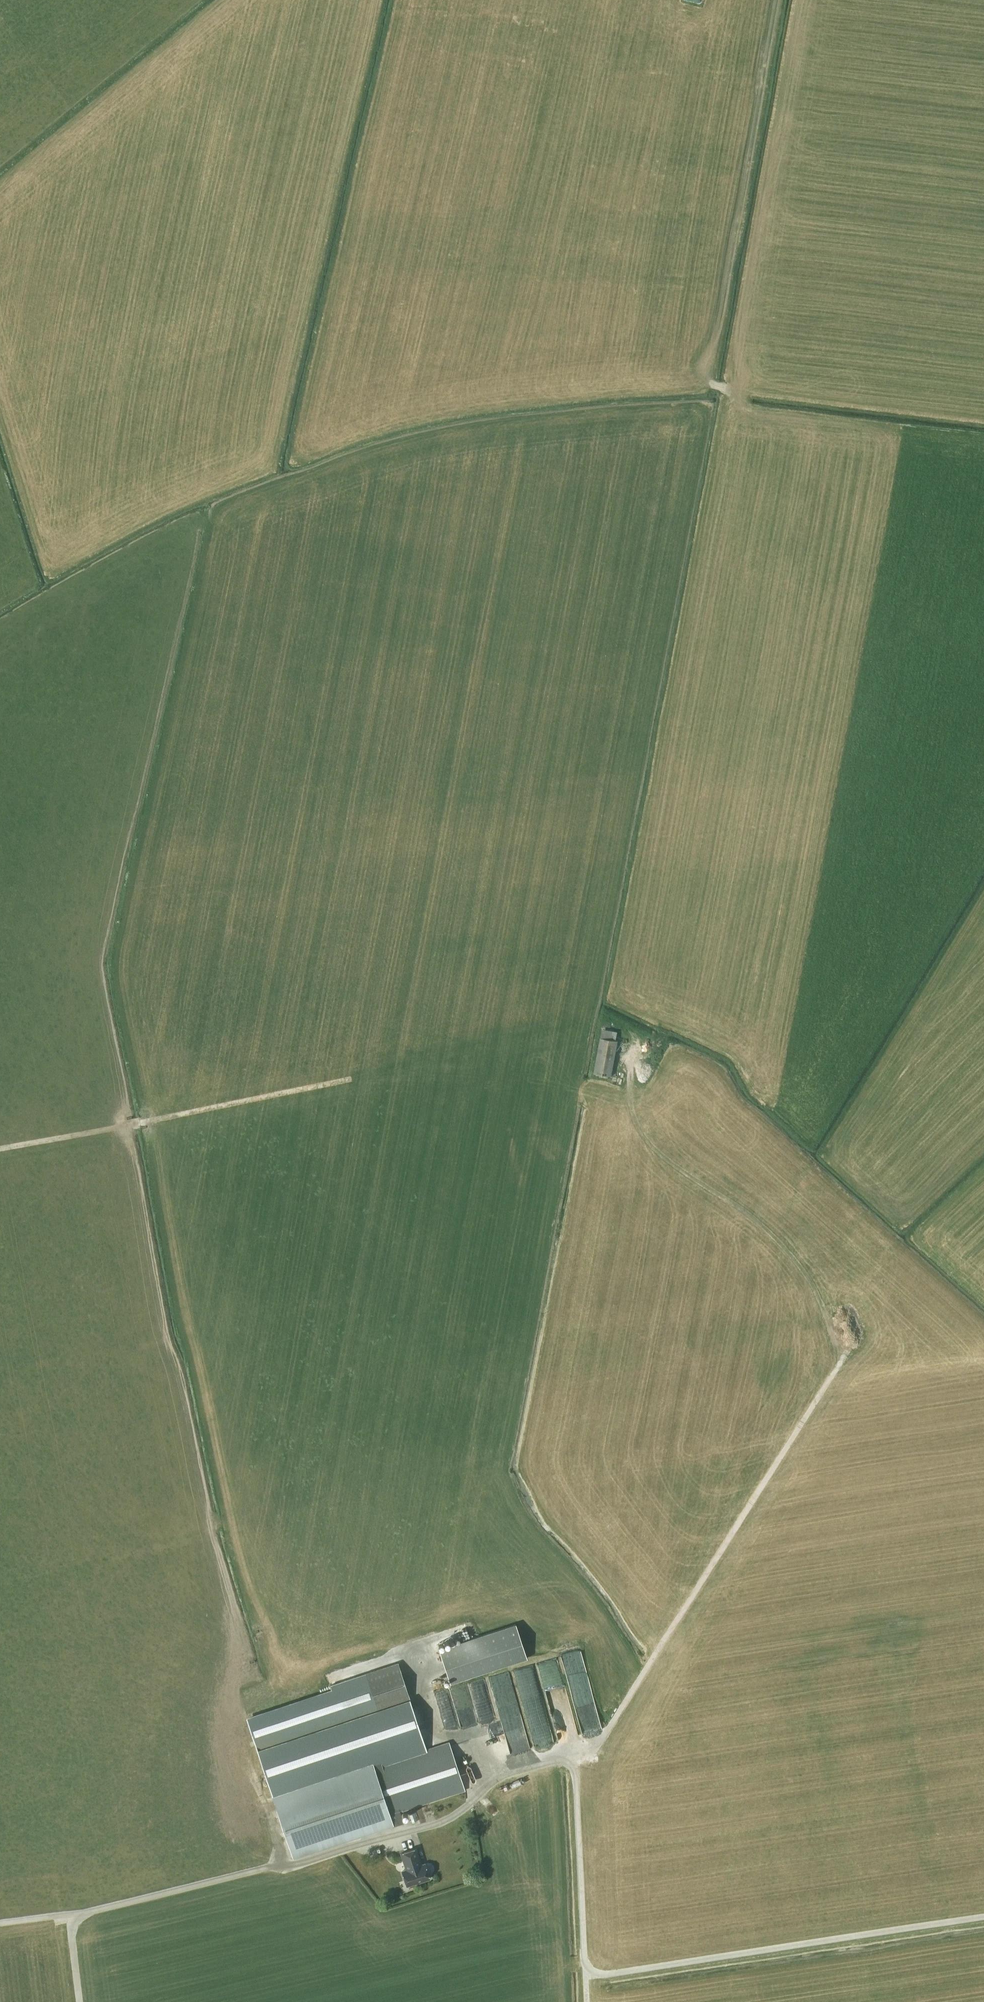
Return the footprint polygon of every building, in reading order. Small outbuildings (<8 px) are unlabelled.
[(617,1031),(602,1028),(594,1072),(611,1076),(618,1040),(615,1040),(617,1031)] [(527,1658),(515,1624),(439,1649),(450,1683),(527,1658)] [(412,1712),(368,1726),(365,1715),(410,1700),(398,1663),(345,1680),(362,1728),(372,1761),(272,1794),(293,1858),(393,1825),(403,1822),(400,1810),(465,1789),(449,1741),(424,1750),(412,1712)] [(406,1885),(429,1877),(425,1863),(421,1865),(415,1848),(401,1852),(407,1869),(402,1871),(406,1885)]
